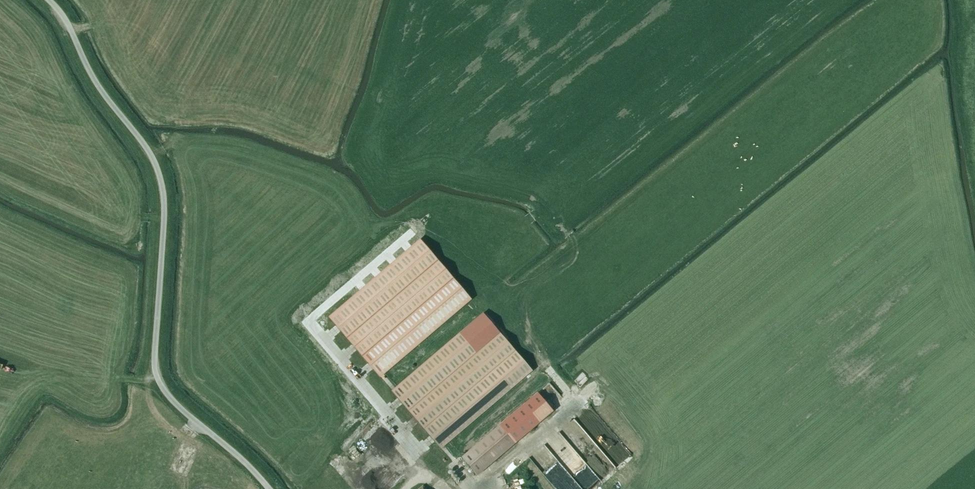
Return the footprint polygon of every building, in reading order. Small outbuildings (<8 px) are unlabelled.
[(452,277),(361,355),(380,378),(471,300),(452,277)] [(481,311),(390,389),(441,449),(533,371),(481,311)] [(461,457),(477,476),(553,411),(537,393),(461,457)] [(614,473),(633,461),(600,409),(594,412),(592,409),(586,412),(589,417),(582,421),(598,447),(584,456),(599,479),(612,471),(614,473)] [(560,488),(584,488),(549,449),(550,449),(544,442),(530,454),(560,488)] [(510,488),(531,488),(521,464),(504,470),(510,488)]
